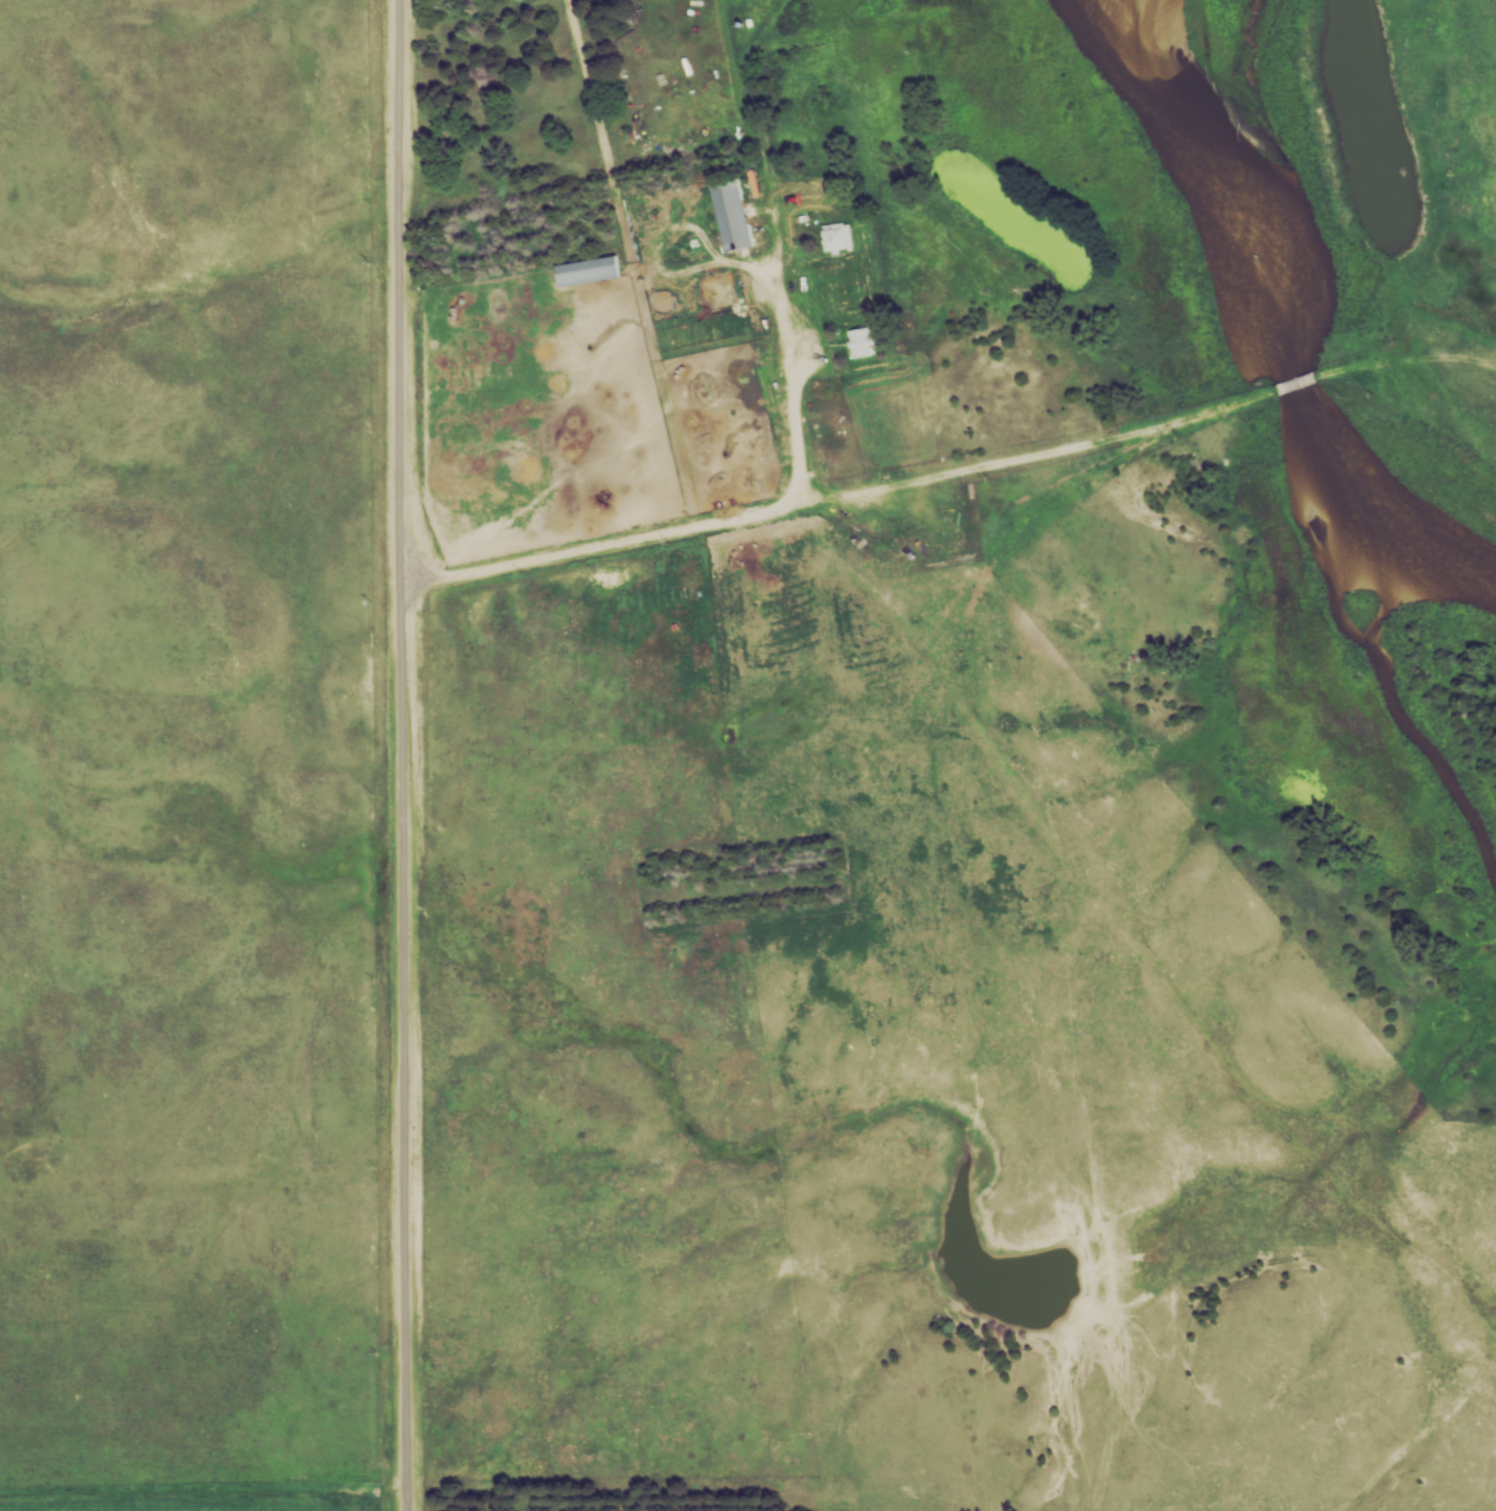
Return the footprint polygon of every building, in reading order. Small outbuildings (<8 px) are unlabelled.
[(756,247),(741,178),(712,184),(727,253),(756,247)] [(825,225),(827,253),(855,250),(852,223),(825,225)] [(623,277),(620,256),(557,265),(560,287),(623,277)] [(852,330),(855,358),(873,356),(873,347),(886,346),(884,334),(871,336),(870,328),(852,330)] [(911,476),(910,470),(880,474),(881,480),(911,476)]
